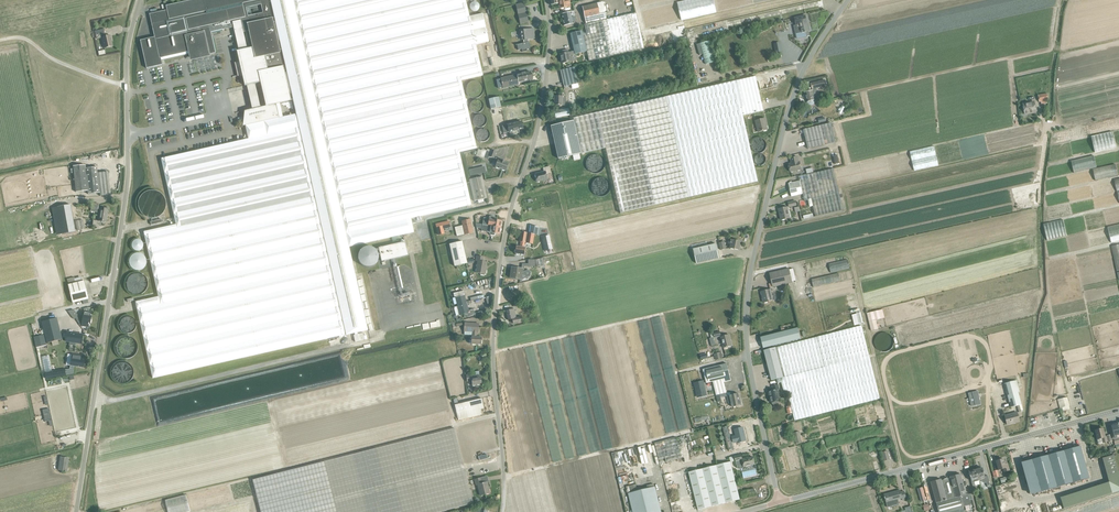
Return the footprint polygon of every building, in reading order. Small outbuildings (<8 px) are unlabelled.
[(281,50),(299,127),(266,135),(248,139),(161,158),(176,225),(144,232),(158,297),(135,302),(152,378),(345,334),(346,335),(368,330),(349,247),(414,232),(412,224),(416,223),(415,217),(471,205),(459,152),(476,148),(461,80),(482,75),(476,45),(488,42),(482,14),(469,17),(465,0),(270,0),(281,50)] [(299,127),(281,50),(270,0),(191,0),(166,6),(167,10),(149,14),(154,37),(140,40),(146,68),(162,65),(161,60),(193,53),(192,51),(198,50),(199,56),(215,53),(215,52),(211,32),(222,30),(233,27),(241,61),(235,62),(235,64),(236,64),(238,75),(240,75),(241,76),(244,75),(246,85),(246,86),(262,82),(267,105),(267,106),(244,111),(243,126),(245,125),(263,121),(266,135),(299,127)] [(560,9),(570,7),(569,0),(568,0),(566,1),(566,0),(558,0),(560,9)] [(608,18),(606,18),(586,23),(589,35),(594,57),(770,19),(766,0),(633,0),(636,12),(608,18)] [(479,6),(479,5),(478,3),(477,2),(475,1),(473,2),(471,3),(470,4),(470,6),(470,8),(471,9),(472,10),(473,11),(474,11),(476,11),(478,10),(479,8),(479,6)] [(586,23),(606,18),(602,2),(582,7),(586,23)] [(520,24),(528,22),(524,3),(516,5),(520,24)] [(574,11),(561,14),(561,16),(562,16),(562,20),(575,17),(574,11)] [(807,23),(805,15),(794,18),(796,26),(794,26),(796,34),(800,33),(805,32),(805,33),(806,32),(807,37),(810,36),(809,31),(810,31),(808,23),(807,23)] [(573,21),(576,21),(575,17),(562,20),(562,16),(561,16),(563,25),(574,23),(573,21)] [(528,42),(528,40),(534,39),(533,29),(525,30),(521,30),(522,40),(523,40),(524,43),(517,44),(518,50),(521,49),(522,52),(527,51),(526,48),(529,48),(528,42),(529,42),(528,42)] [(574,54),(586,51),(581,31),(570,33),(574,54)] [(96,35),(96,39),(102,37),(104,48),(113,46),(112,42),(110,35),(105,37),(104,33),(96,35)] [(700,43),(704,59),(706,65),(716,62),(715,56),(710,40),(700,43)] [(560,54),(562,63),(572,61),(571,52),(568,52),(568,50),(562,51),(563,54),(560,54)] [(578,83),(574,67),(560,70),(561,73),(564,86),(578,83)] [(522,81),(532,79),(530,72),(500,78),(502,88),(519,85),(518,82),(522,81)] [(756,77),(572,118),(573,121),(580,154),(605,148),(620,213),(758,182),(743,116),(763,111),(756,77)] [(811,105),(813,105),(814,104),(814,103),(815,102),(815,101),(815,100),(814,94),(815,94),(815,93),(816,92),(816,91),(815,88),(826,86),(825,80),(811,83),(812,91),(805,92),(807,102),(807,103),(808,104),(809,104),(810,105),(811,105)] [(473,98),(476,98),(479,97),(481,95),(483,93),(483,90),(483,87),(482,85),(480,83),(477,82),(474,81),(471,82),(469,84),(467,86),(467,89),(467,92),(468,95),(470,97),(473,98)] [(563,94),(563,93),(559,93),(559,96),(554,96),(554,105),(562,106),(562,105),(565,105),(565,103),(565,102),(565,100),(565,99),(565,97),(563,97),(563,95),(565,95),(565,94),(563,94)] [(1047,94),(1038,95),(1039,102),(1048,100),(1047,94)] [(501,107),(499,97),(488,99),(490,109),(501,107)] [(484,106),(484,104),(483,102),(482,101),(481,100),(480,100),(478,99),(477,99),(475,100),(474,100),(473,101),(472,102),(471,103),(471,104),(471,106),(471,108),(472,109),(473,110),(474,111),(475,112),(476,112),(477,112),(479,112),(480,112),(481,111),(482,111),(483,110),(483,109),(484,107),(484,106)] [(1023,104),(1025,115),(1036,113),(1034,102),(1023,104)] [(555,118),(569,115),(568,108),(554,111),(555,118)] [(487,121),(487,120),(487,119),(487,118),(486,116),(485,115),(483,114),(482,114),(481,113),(479,114),(478,114),(476,115),(475,116),(475,117),(474,118),(474,120),(474,121),(474,122),(475,125),(476,125),(477,126),(479,127),(480,127),(482,127),(483,127),(485,125),(486,124),(487,123),(487,122),(487,121)] [(758,132),(768,130),(765,118),(755,121),(758,132)] [(263,121),(245,125),(248,139),(266,135),(263,121)] [(521,123),(521,122),(521,121),(505,125),(502,126),(503,133),(504,133),(509,132),(523,129),(521,123)] [(558,159),(580,154),(573,121),(550,126),(558,159)] [(802,127),(806,146),(834,141),(830,122),(802,127)] [(490,135),(490,134),(490,132),(489,131),(489,130),(487,129),(486,128),(485,128),(484,128),(482,128),(481,128),(480,129),(479,130),(478,131),(477,132),(477,133),(477,134),(477,136),(477,137),(478,138),(479,139),(480,141),(482,141),(483,141),(484,141),(486,141),(487,140),(488,140),(490,138),(490,136),(490,135)] [(763,138),(755,139),(756,149),(764,148),(763,138)] [(491,151),(487,149),(484,157),(488,159),(489,156),(493,158),(496,151),(491,150),(491,151)] [(1095,155),(1098,167),(1118,163),(1118,156),(1118,150),(1095,155)] [(792,164),(789,164),(790,172),(801,169),(799,162),(798,162),(797,157),(791,158),(792,164)] [(495,158),(494,161),(497,162),(495,167),(505,171),(508,163),(504,162),(504,161),(501,160),(498,159),(495,158)] [(86,168),(85,165),(73,166),(76,192),(88,191),(88,194),(100,193),(100,196),(111,195),(108,172),(98,173),(97,167),(86,168)] [(469,169),(470,175),(486,172),(485,166),(469,169)] [(551,173),(549,166),(543,168),(543,172),(535,174),(537,182),(547,179),(546,174),(551,173)] [(805,174),(813,216),(842,210),(836,180),(833,168),(811,173),(805,174)] [(474,201),(487,198),(482,177),(469,180),(474,201)] [(803,194),(800,181),(792,183),(792,182),(789,182),(790,183),(788,183),(791,196),(802,194),(803,194)] [(1090,185),(1068,189),(1074,213),(1095,209),(1090,185)] [(166,211),(164,199),(160,189),(144,191),(136,195),(137,203),(144,217),(151,216),(153,220),(157,220),(156,216),(166,211)] [(62,234),(75,232),(70,205),(57,207),(62,234)] [(778,209),(781,220),(790,218),(788,207),(778,209)] [(102,221),(106,221),(108,209),(100,208),(98,220),(99,220),(99,221),(93,220),(93,225),(101,226),(102,221)] [(540,226),(541,222),(539,221),(541,215),(525,213),(521,237),(520,236),(519,242),(521,242),(524,242),(532,244),(534,234),(537,235),(539,226),(540,226)] [(483,218),(482,225),(500,228),(500,227),(501,226),(501,225),(501,224),(501,221),(495,220),(495,218),(494,217),(490,216),(489,217),(489,219),(483,218)] [(1067,235),(1087,232),(1085,222),(1082,222),(1081,216),(1064,219),(1067,235)] [(464,235),(473,233),(470,219),(461,221),(464,235)] [(74,221),(76,230),(83,229),(82,220),(74,221)] [(442,229),(449,227),(450,227),(449,221),(436,224),(438,235),(444,234),(443,231),(442,229)] [(1110,242),(1118,240),(1118,224),(1111,226),(1112,233),(1109,234),(1110,242)] [(500,228),(482,225),(481,231),(490,232),(490,233),(490,234),(491,235),(493,235),(494,235),(494,234),(495,233),(499,234),(499,231),(500,230),(500,229),(500,228)] [(549,235),(542,237),(545,251),(552,249),(549,235)] [(131,247),(141,251),(145,242),(135,238),(131,247)] [(731,244),(730,248),(740,250),(741,242),(735,240),(734,240),(729,239),(728,243),(731,244)] [(454,266),(467,263),(462,241),(449,244),(454,266)] [(404,242),(379,248),(382,261),(407,255),(404,242)] [(523,247),(524,242),(521,242),(520,247),(516,246),(515,253),(516,253),(516,254),(518,255),(518,254),(524,255),(525,248),(523,247)] [(696,264),(719,258),(716,244),(693,249),(696,264)] [(360,247),(359,265),(376,266),(378,249),(360,247)] [(134,252),(128,265),(142,271),(148,258),(134,252)] [(486,262),(483,261),(483,257),(476,256),(476,261),(478,261),(477,265),(476,265),(476,267),(477,267),(476,273),(480,273),(480,274),(484,275),(484,274),(485,274),(486,269),(485,269),(486,262)] [(542,256),(535,258),(537,267),(545,265),(542,256)] [(521,279),(522,276),(524,275),(527,277),(530,276),(531,272),(528,270),(524,271),(524,267),(529,267),(529,269),(534,269),(534,267),(535,267),(535,260),(528,260),(528,264),(522,264),(521,269),(512,268),(511,277),(520,279),(521,279)] [(809,268),(811,277),(830,272),(828,264),(809,268)] [(773,287),(792,282),(789,269),(769,273),(773,287)] [(825,284),(853,278),(851,270),(824,276),(825,284)] [(128,274),(127,283),(130,283),(130,290),(145,291),(146,278),(139,278),(139,274),(128,274)] [(68,285),(72,303),(89,299),(84,281),(76,283),(68,285)] [(769,301),(769,302),(770,302),(770,301),(775,300),(774,292),(771,293),(770,289),(761,292),(764,303),(769,301)] [(457,306),(466,304),(464,295),(455,297),(457,306)] [(457,306),(458,306),(454,307),(456,315),(459,315),(460,315),(466,313),(466,317),(475,315),(473,309),(468,311),(466,304),(457,306)] [(516,318),(514,309),(506,311),(508,320),(512,319),(513,323),(522,322),(521,317),(516,318)] [(871,331),(878,329),(876,320),(880,319),(878,310),(867,313),(871,331)] [(80,324),(82,322),(81,326),(88,327),(89,324),(89,323),(90,324),(91,316),(90,316),(90,312),(84,311),(83,317),(77,316),(75,318),(80,324)] [(47,343),(62,339),(56,318),(41,322),(47,343)] [(478,332),(478,323),(464,323),(464,331),(472,332),(472,336),(471,344),(481,345),(481,337),(476,337),(477,332),(478,332)] [(784,381),(781,382),(784,391),(787,390),(794,420),(880,399),(862,326),(776,347),(783,377),(784,381)] [(760,337),(763,348),(801,339),(798,328),(760,337)] [(81,343),(83,335),(66,332),(65,341),(81,343)] [(894,342),(894,340),(893,339),(893,337),(892,336),(890,335),(889,334),(887,333),(885,333),(882,334),(880,335),(879,336),(878,338),(877,339),(877,340),(877,342),(877,344),(877,345),(878,347),(879,348),(881,349),(882,350),(884,351),(886,351),(888,350),(889,350),(890,349),(892,348),(893,347),(893,345),(894,344),(894,342)] [(44,335),(43,335),(34,337),(36,348),(46,345),(44,335)] [(732,346),(729,335),(721,337),(724,348),(732,346)] [(132,336),(115,341),(120,357),(137,351),(132,336)] [(783,377),(776,347),(764,350),(771,380),(777,379),(778,383),(781,382),(784,381),(783,377)] [(83,360),(83,356),(72,354),(70,365),(83,367),(84,360),(83,360)] [(727,363),(710,367),(705,369),(703,369),(706,383),(713,382),(716,395),(720,394),(726,393),(724,382),(731,380),(727,363)] [(122,374),(121,376),(115,376),(115,378),(131,380),(132,367),(127,367),(127,370),(126,370),(125,374),(122,374)] [(472,381),(472,386),(481,385),(480,378),(481,378),(480,378),(480,377),(472,377),(471,375),(466,375),(467,381),(472,381)] [(1020,392),(1017,380),(1004,384),(1011,407),(1021,405),(1018,392),(1020,392)] [(703,381),(694,383),(697,395),(706,393),(703,381)] [(773,390),(772,390),(768,391),(771,403),(772,402),(772,404),(773,405),(776,404),(777,403),(777,401),(780,401),(777,390),(779,389),(778,385),(772,386),(773,390)] [(977,391),(968,393),(970,398),(973,397),(975,405),(980,404),(977,391)] [(741,400),(740,401),(738,393),(727,396),(729,403),(731,403),(732,407),(742,405),(741,400)] [(1060,408),(1069,406),(1067,397),(1057,399),(1060,408)] [(458,420),(481,415),(481,413),(480,409),(484,408),(481,398),(478,399),(454,405),(457,415),(458,420)] [(49,408),(43,409),(45,422),(52,420),(49,408)] [(1012,423),(1020,421),(1017,413),(1005,416),(1007,424),(1012,423)] [(1117,423),(1115,423),(1113,424),(1110,425),(1110,424),(1109,425),(1112,439),(1114,439),(1115,445),(1118,444),(1118,422),(1117,423)] [(1095,430),(1097,439),(1098,444),(1107,441),(1106,437),(1105,437),(1103,428),(1095,430)] [(796,444),(802,442),(799,432),(794,433),(796,444)] [(660,463),(681,458),(676,437),(654,443),(660,463)] [(1064,451),(1032,460),(1041,492),(1089,478),(1080,446),(1079,446),(1074,447),(1074,448),(1070,449),(1070,448),(1064,450),(1064,451)] [(1113,455),(1102,458),(1107,476),(1118,473),(1113,455)] [(744,468),(755,465),(753,458),(750,459),(749,457),(742,459),(741,456),(735,457),(737,465),(743,463),(744,468)] [(69,458),(60,457),(58,470),(67,471),(69,458)] [(1003,469),(1004,472),(1009,470),(1007,463),(1007,464),(1005,464),(1004,459),(996,461),(999,470),(1003,469)] [(698,510),(701,509),(740,499),(730,462),(688,472),(698,510)] [(978,470),(976,470),(979,481),(981,480),(981,481),(982,482),(983,482),(985,483),(986,483),(987,486),(988,487),(990,487),(990,485),(989,482),(988,476),(985,477),(983,468),(982,468),(979,468),(979,469),(978,469),(978,470)] [(972,483),(979,481),(976,470),(975,470),(974,470),(972,471),(969,472),(972,483)] [(1118,473),(1107,476),(1109,483),(1060,498),(1064,509),(1118,491),(1118,476),(1118,473)] [(669,500),(691,495),(685,474),(664,479),(669,500)] [(950,477),(950,478),(956,498),(960,496),(963,507),(971,505),(968,494),(966,494),(964,490),(965,490),(964,489),(963,485),(962,482),(963,481),(964,481),(962,481),(961,480),(962,480),(962,479),(960,474),(959,474),(952,476),(950,477)] [(931,482),(932,487),(933,492),(933,493),(934,492),(935,497),(935,498),(936,502),(939,511),(965,511),(964,509),(963,509),(963,507),(960,496),(956,498),(950,478),(948,478),(947,477),(944,478),(944,479),(943,480),(941,480),(941,479),(939,480),(932,482),(931,482)] [(482,483),(482,482),(481,478),(474,479),(475,485),(477,484),(480,496),(490,493),(487,482),(482,483)] [(655,486),(628,493),(633,511),(661,511),(655,486)] [(743,498),(756,495),(754,488),(741,492),(743,498)] [(187,494),(191,511),(211,506),(208,489),(187,494)] [(884,494),(885,497),(884,497),(885,500),(886,500),(887,504),(887,505),(894,503),(894,502),(902,500),(903,502),(907,501),(904,491),(901,492),(900,490),(892,492),(892,493),(890,494),(890,493),(884,494)]
